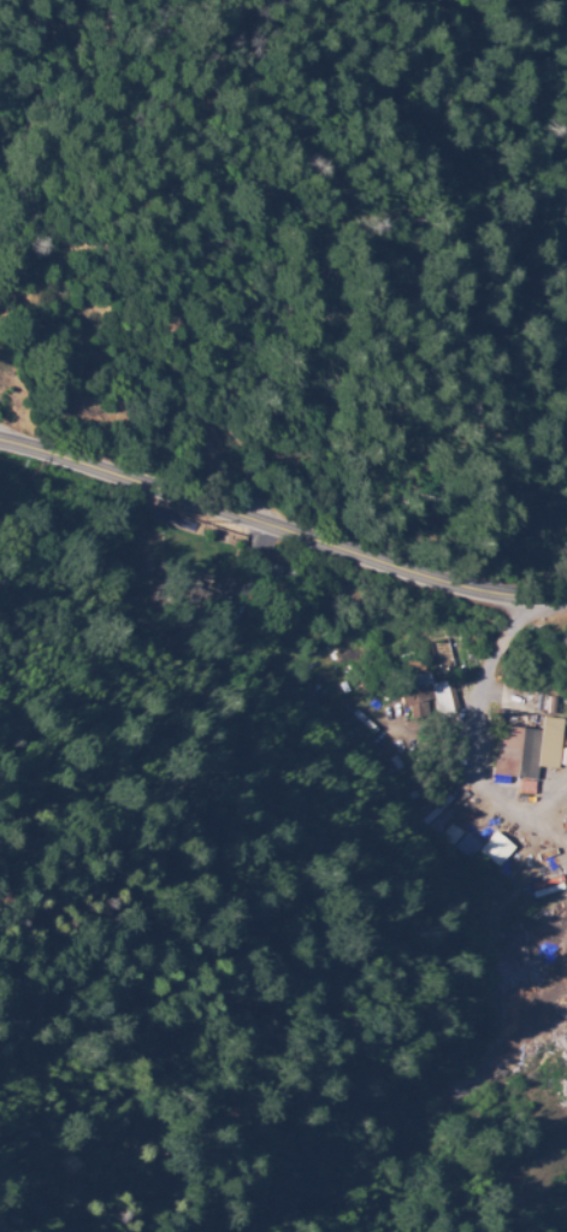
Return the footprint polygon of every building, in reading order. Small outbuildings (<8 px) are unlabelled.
[(294,579),(287,577),(290,567),(297,570),(294,579)] [(412,719),(409,705),(403,706),(401,691),(403,690),(402,682),(408,680),(407,678),(431,674),(432,684),(439,683),(438,676),(450,673),(450,677),(460,674),(462,691),(455,692),(459,709),(438,714),(436,705),(429,707),(430,715),(412,719)] [(538,779),(494,776),(498,726),(542,730),(543,718),(563,720),(559,770),(539,767),(538,779)] [(556,747),(553,764),(566,766),(566,749),(556,747)] [(445,839),(409,808),(424,791),(460,823),(445,839)] [(459,844),(455,841),(469,826),(474,830),(459,844)] [(510,846),(489,831),(475,851),(495,866),(510,846)] [(452,846),(467,858),(477,844),(462,833),(452,846)]
